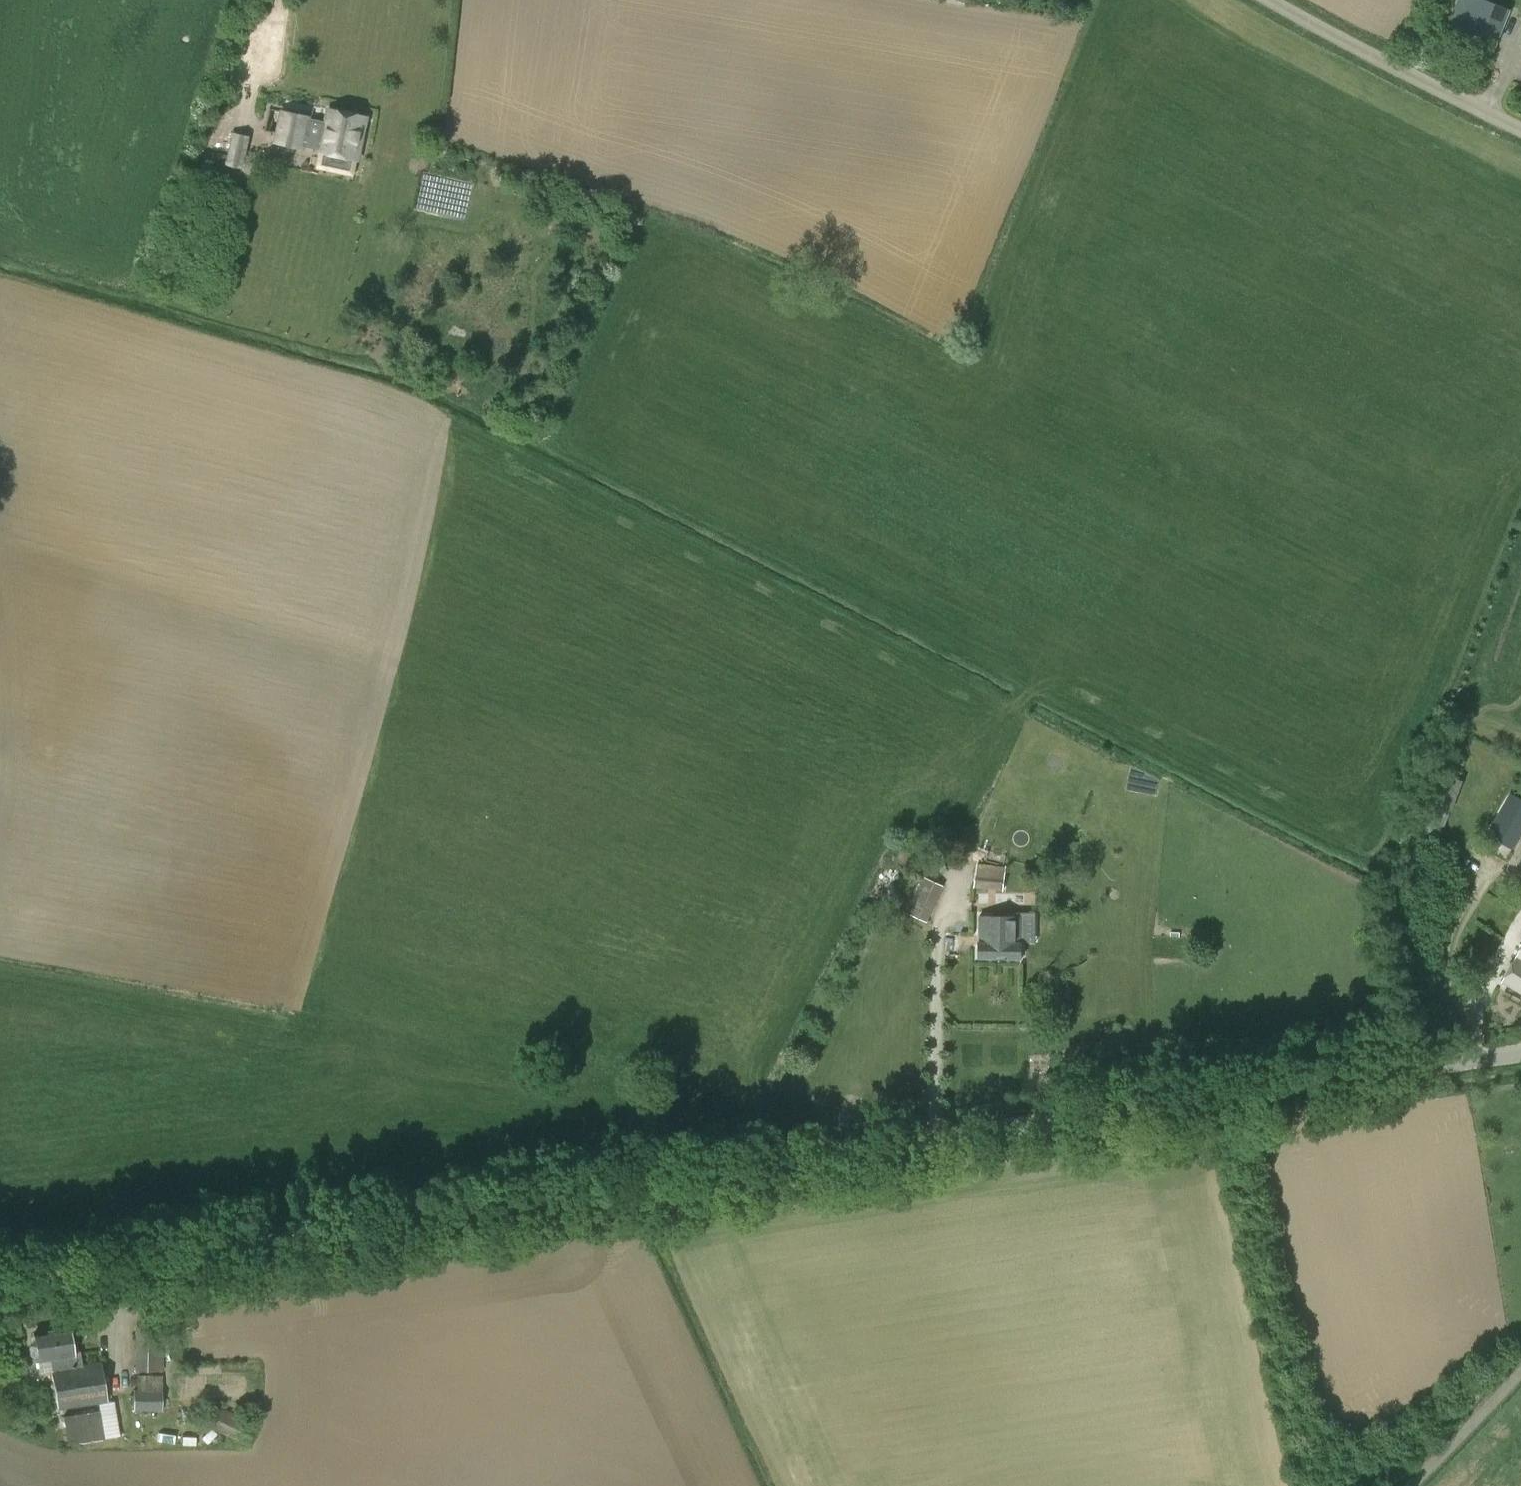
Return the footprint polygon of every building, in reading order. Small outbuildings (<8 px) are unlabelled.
[(1444,39),(1487,56),(1505,8),(1484,0),(1459,0),(1444,39)] [(309,117),(282,111),(275,143),(303,148),(304,145),(320,149),(320,152),(357,160),(366,117),(329,109),(326,123),(309,119),(309,117)] [(226,165),(242,168),(248,136),(232,133),(226,165)] [(1412,829),(1438,840),(1462,779),(1436,769),(1412,829)] [(1485,836),(1512,851),(1520,836),(1520,801),(1509,794),(1485,836)] [(1003,890),(1005,867),(975,863),(972,887),(1003,890)] [(907,913),(928,922),(944,886),(923,877),(907,913)] [(1022,958),(1022,916),(979,916),(979,958),(1022,958)] [(1502,982),(1520,993),(1520,949),(1502,982)] [(135,1327),(135,1372),(162,1372),(162,1327),(135,1327)] [(79,1351),(72,1352),(68,1328),(31,1333),(35,1362),(51,1360),(57,1407),(106,1400),(101,1364),(81,1367),(79,1351)] [(133,1408),(161,1408),(161,1376),(138,1376),(138,1389),(134,1389),(133,1408)] [(255,1424),(216,1405),(207,1427),(246,1444),(255,1424)]
